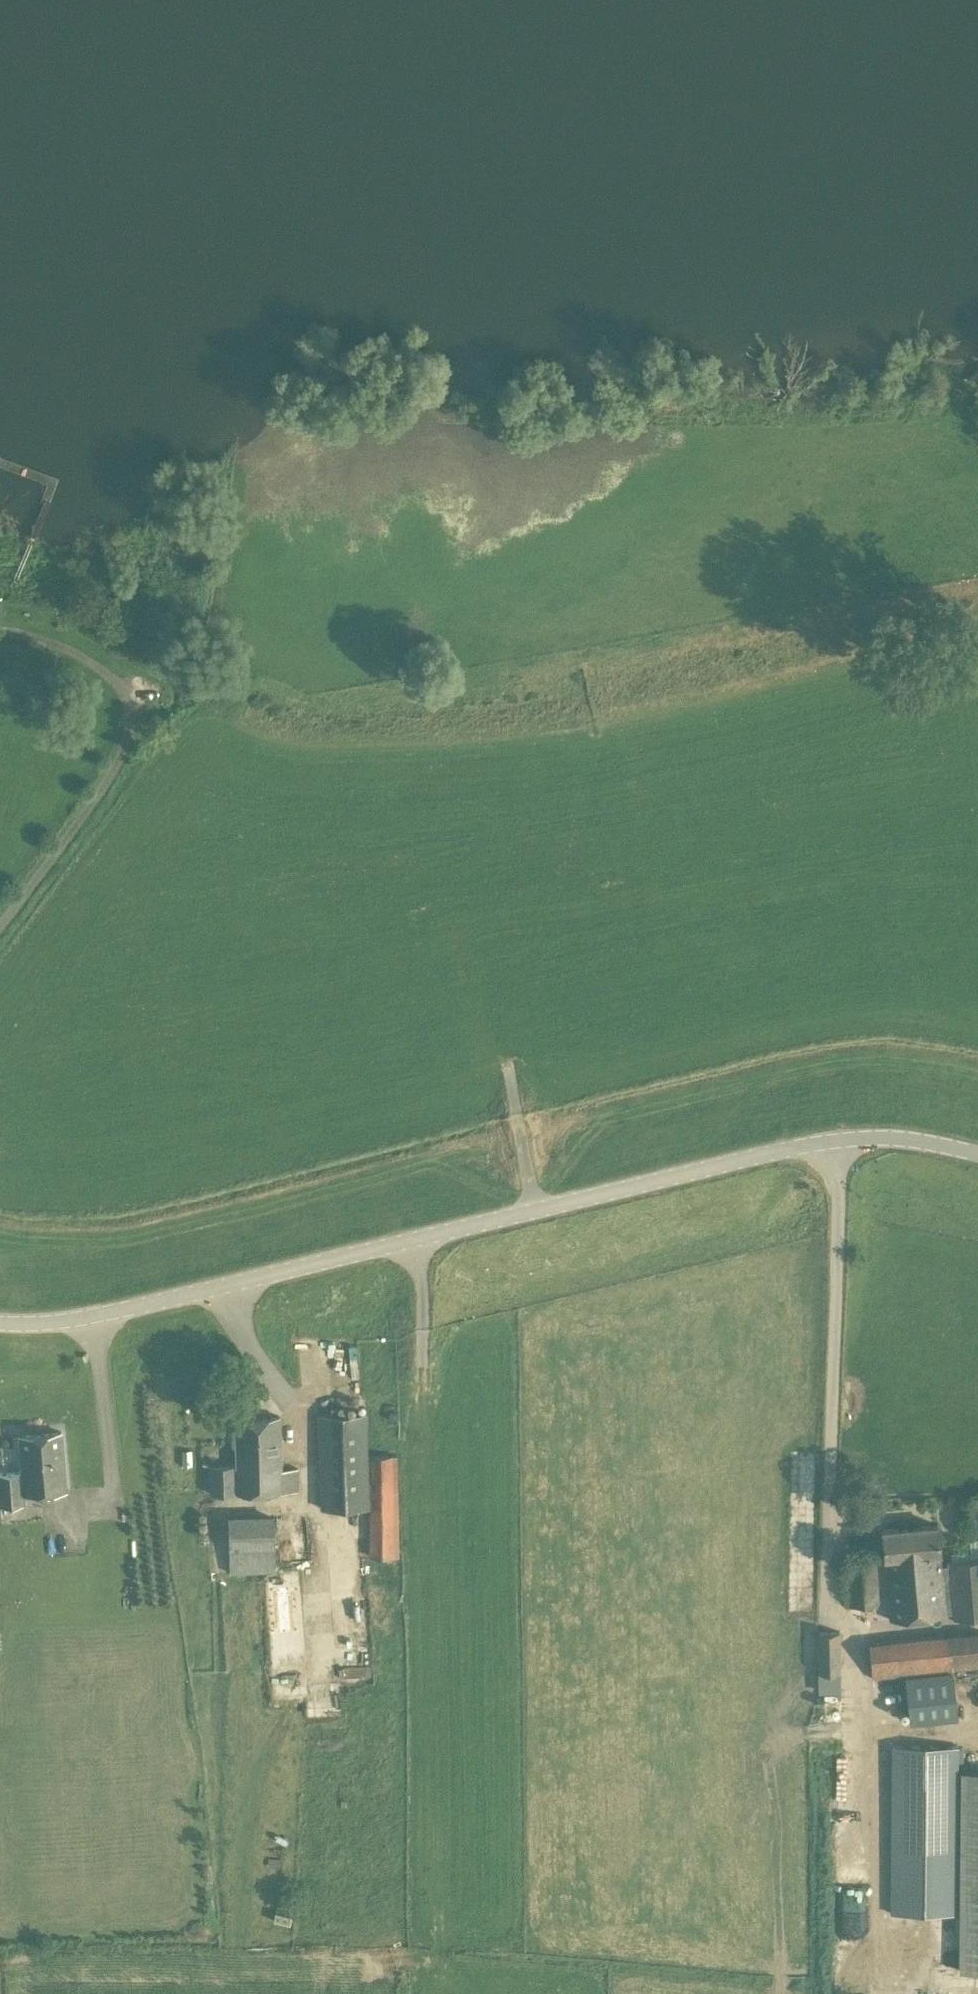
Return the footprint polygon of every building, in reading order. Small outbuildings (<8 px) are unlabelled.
[(369,1507),(365,1412),(317,1414),(320,1508),(369,1507)] [(236,1462),(209,1464),(209,1492),(237,1490),(237,1491),(299,1490),(299,1467),(281,1468),(280,1416),(235,1417),(236,1462)] [(0,1504),(26,1502),(26,1491),(66,1488),(62,1430),(19,1433),(22,1471),(0,1472),(0,1500),(0,1504)] [(276,1571),(274,1514),(227,1516),(229,1573),(276,1571)] [(888,1619),(945,1612),(951,1611),(951,1618),(977,1616),(977,1558),(946,1560),(947,1566),(941,1566),(938,1524),(880,1529),(888,1619)] [(878,1602),(875,1556),(845,1557),(848,1604),(878,1602)] [(294,1578),(273,1585),(277,1597),(298,1590),(294,1578)] [(957,1718),(951,1670),(977,1667),(977,1630),(868,1642),(873,1698),(906,1696),(910,1724),(957,1718)] [(840,1632),(816,1631),(817,1692),(839,1692),(840,1632)] [(306,1697),(307,1717),(345,1715),(344,1695),(306,1697)] [(957,1914),(957,1746),(891,1745),(889,1912),(957,1914)] [(977,1970),(977,1771),(962,1771),(960,1970),(977,1970)]
